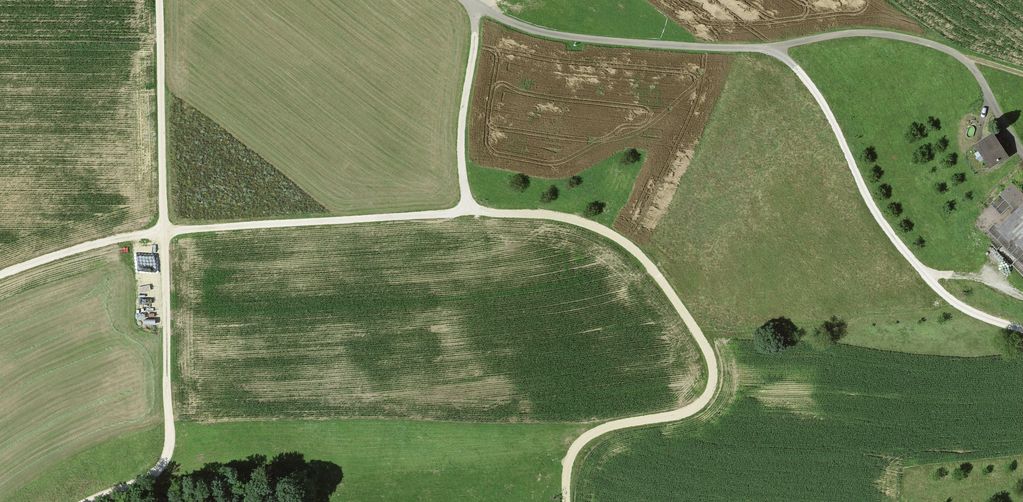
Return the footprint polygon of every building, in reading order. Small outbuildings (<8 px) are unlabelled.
[(991,133),(972,147),(987,170),(1007,157),(991,133)] [(1015,211),(1022,203),(1022,195),(1011,182),(999,194),(1015,211)] [(994,231),(1021,259),(1022,258),(1022,203),(1015,211),(994,231)]
